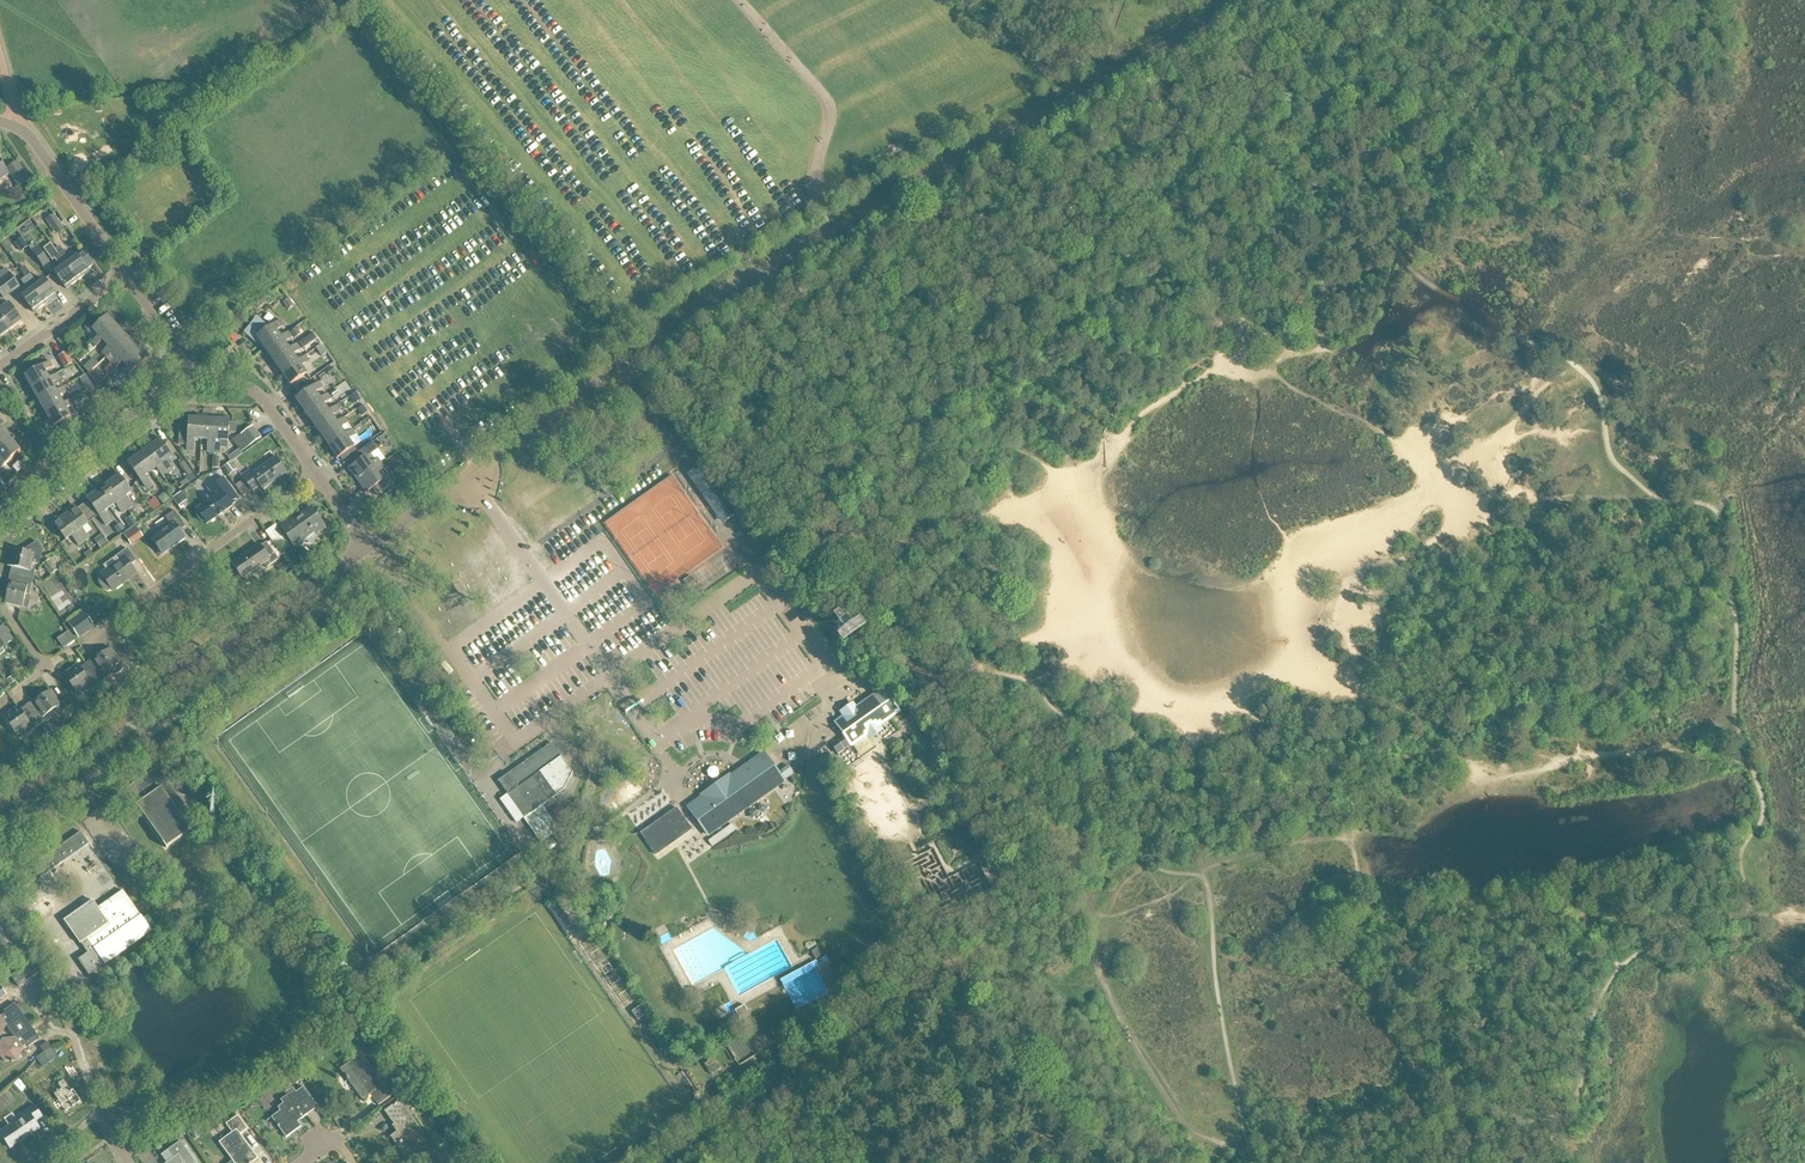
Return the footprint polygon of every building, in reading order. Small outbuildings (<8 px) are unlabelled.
[(18,163),(8,169),(9,171),(7,172),(1,163),(2,162),(0,159),(0,181),(9,175),(18,188),(30,180),(18,163)] [(56,236),(65,230),(54,215),(46,221),(56,236)] [(29,247),(22,239),(15,244),(21,253),(29,247)] [(78,281),(59,255),(58,255),(51,245),(44,250),(53,261),(55,260),(62,269),(55,274),(66,290),(78,281)] [(44,268),(50,263),(39,248),(32,252),(44,268)] [(93,266),(82,250),(75,255),(77,257),(71,261),(63,251),(59,255),(78,281),(89,273),(87,270),(93,266)] [(12,294),(20,288),(6,269),(0,273),(0,277),(12,294)] [(26,278),(45,305),(57,297),(45,281),(39,285),(31,275),(26,278)] [(12,294),(0,277),(0,296),(3,300),(12,294)] [(34,313),(45,305),(26,278),(22,282),(29,292),(22,297),(34,313)] [(288,310),(293,306),(288,299),(282,303),(288,310)] [(10,331),(22,322),(9,304),(1,309),(0,307),(0,317),(10,331)] [(102,341),(117,327),(107,316),(92,330),(98,337),(92,342),(97,347),(103,341),(102,341)] [(264,349),(281,337),(276,331),(283,326),(280,321),(267,329),(257,321),(261,316),(260,316),(243,336),(244,336),(245,334),(256,343),(259,341),(264,349)] [(10,331),(0,317),(0,338),(10,331)] [(112,351),(127,337),(117,327),(102,341),(103,341),(108,347),(101,354),(106,358),(113,352),(112,351)] [(290,349),(289,349),(284,341),(291,336),(288,332),(281,338),(281,337),(264,349),(265,349),(263,350),(272,362),(290,349)] [(122,361),(137,348),(127,337),(112,351),(113,352),(118,357),(111,364),(104,371),(109,376),(116,369),(115,369),(123,362),(122,361)] [(309,345),(305,339),(299,343),(303,349),(309,345)] [(280,373),(298,361),(298,360),(293,354),(300,348),(297,343),(289,349),(290,349),(272,362),(280,373)] [(321,345),(316,349),(322,357),(327,354),(321,345)] [(122,361),(123,362),(128,368),(122,374),(126,378),(147,359),(137,348),(122,361)] [(65,369),(73,364),(66,353),(59,357),(65,369)] [(298,361),(280,373),(289,386),(307,373),(302,366),(309,361),(305,355),(298,360),(298,361)] [(50,380),(49,380),(45,373),(53,368),(50,362),(25,376),(32,389),(50,380)] [(333,368),(328,372),(331,376),(336,372),(333,368)] [(56,392),(53,385),(61,380),(58,375),(49,380),(50,380),(32,389),(39,402),(57,392),(56,392)] [(84,387),(91,383),(86,376),(80,380),(84,387)] [(97,386),(102,381),(96,376),(92,379),(97,386)] [(119,387),(127,395),(135,388),(127,379),(119,387)] [(320,399),(320,398),(316,394),(324,388),(320,382),(295,400),(303,410),(320,399)] [(71,384),(65,388),(68,393),(74,389),(71,384)] [(64,405),(60,397),(68,393),(65,388),(65,387),(56,392),(57,392),(39,402),(46,415),(64,405)] [(87,394),(97,407),(104,402),(94,389),(87,394)] [(339,394),(336,390),(330,394),(333,398),(339,394)] [(329,411),(328,411),(324,405),(332,400),(327,393),(320,398),(320,399),(303,410),(312,423),(329,411)] [(350,398),(355,405),(362,400),(357,393),(350,398)] [(64,405),(46,415),(53,427),(61,423),(63,426),(73,421),(67,410),(76,405),(73,400),(64,405)] [(337,423),(333,417),(340,412),(336,406),(328,411),(329,411),(312,423),(321,435),(337,423)] [(201,440),(202,416),(197,416),(197,419),(189,419),(188,425),(187,445),(187,451),(194,452),(194,440),(201,440)] [(214,453),(215,420),(208,420),(208,416),(202,416),(201,440),(208,441),(207,452),(214,453)] [(215,420),(214,453),(220,453),(220,442),(228,442),(229,418),(223,417),(223,421),(215,420)] [(345,435),(341,429),(348,424),(344,418),(337,423),(321,435),(329,447),(345,435)] [(187,445),(188,425),(181,424),(179,445),(187,445)] [(262,439),(253,427),(241,435),(249,448),(262,439)] [(10,440),(0,430),(0,449),(10,440)] [(345,435),(329,447),(338,459),(354,448),(349,440),(356,435),(352,430),(345,435)] [(233,440),(242,453),(249,448),(241,435),(233,440)] [(149,448),(168,475),(173,471),(166,462),(172,458),(160,440),(158,437),(153,441),(155,444),(149,448)] [(20,451),(10,440),(0,449),(0,470),(20,451)] [(357,481),(381,464),(377,459),(375,461),(371,455),(378,450),(373,443),(353,457),(357,463),(349,469),(357,481)] [(163,478),(168,475),(149,448),(143,453),(141,450),(137,453),(151,473),(157,469),(163,478)] [(145,477),(151,473),(137,453),(132,456),(134,459),(128,464),(147,490),(152,487),(145,477)] [(263,490),(286,474),(275,458),(252,475),(250,472),(242,477),(244,481),(236,487),(243,497),(252,491),(253,492),(260,486),(263,490)] [(188,483),(195,478),(192,473),(184,462),(179,466),(188,478),(179,484),(182,488),(188,483)] [(228,465),(233,474),(238,470),(233,462),(228,465)] [(381,464),(357,481),(366,493),(372,489),(377,495),(390,486),(380,472),(385,469),(381,464)] [(720,518),(731,511),(701,468),(690,475),(720,518)] [(108,484),(127,511),(132,507),(126,497),(131,493),(117,473),(112,477),(115,480),(108,484)] [(207,525),(232,507),(240,501),(223,478),(207,489),(213,498),(196,510),(197,512),(196,517),(201,522),(206,523),(207,525)] [(122,514),(127,511),(108,484),(102,489),(100,486),(96,489),(110,509),(116,505),(122,514)] [(105,513),(110,509),(96,489),(91,492),(94,495),(87,500),(106,526),(112,522),(105,513)] [(163,505),(170,500),(165,493),(158,498),(163,505)] [(161,507),(155,498),(148,503),(154,512),(161,507)] [(64,516),(84,542),(89,539),(82,529),(88,525),(73,505),(69,509),(71,511),(64,516)] [(278,525),(295,549),(302,544),(313,546),(314,537),(325,529),(311,509),(295,520),(292,515),(278,525)] [(162,555),(185,539),(180,531),(185,527),(174,512),(166,518),(171,525),(151,539),(162,555)] [(79,546),(84,542),(64,516),(58,520),(56,518),(52,521),(66,541),(72,536),(79,546)] [(131,516),(125,520),(131,528),(137,524),(131,516)] [(130,530),(134,542),(148,537),(143,525),(130,530)] [(98,538),(104,547),(112,541),(106,533),(98,538)] [(10,574),(33,580),(37,565),(40,566),(43,551),(37,542),(22,552),(12,550),(8,566),(12,567),(10,574)] [(267,545),(278,560),(282,557),(271,542),(267,545)] [(267,545),(267,544),(266,543),(258,548),(257,547),(234,563),(244,578),(264,564),(267,568),(278,560),(267,545)] [(136,561),(127,549),(103,566),(106,571),(101,574),(99,579),(100,585),(103,590),(108,593),(113,591),(145,569),(138,560),(136,561)] [(50,560),(43,565),(50,577),(58,571),(50,560)] [(32,586),(33,580),(10,574),(8,582),(11,582),(6,604),(22,607),(22,606),(27,607),(29,598),(24,597),(25,594),(37,597),(38,592),(36,591),(37,588),(32,586)] [(78,638),(93,626),(84,613),(68,624),(78,638)] [(819,643),(845,631),(840,620),(814,632),(819,643)] [(5,653),(2,649),(13,641),(3,627),(0,629),(0,656),(5,653)] [(70,633),(48,647),(54,655),(76,641),(70,633)] [(128,646),(124,649),(129,656),(133,652),(128,646)] [(86,664),(99,683),(112,674),(115,675),(118,674),(122,672),(123,670),(124,667),(111,649),(93,662),(92,660),(86,664)] [(86,693),(99,683),(86,664),(79,668),(77,666),(64,675),(77,694),(83,689),(86,693)] [(899,712),(883,690),(880,693),(857,709),(853,703),(839,713),(843,719),(835,724),(851,746),(865,736),(869,742),(883,732),(879,726),(899,712)] [(26,706),(39,726),(52,716),(50,713),(61,705),(51,691),(33,704),(32,702),(26,706)] [(26,735),(39,726),(26,706),(20,711),(18,708),(4,717),(17,736),(23,731),(26,735)] [(54,736),(48,727),(43,731),(49,739),(54,736)] [(525,818),(542,806),(564,790),(573,773),(552,743),(499,781),(525,818)] [(688,808),(708,836),(783,782),(777,773),(764,755),(688,808)] [(832,757),(823,763),(828,770),(837,764),(832,757)] [(787,766),(777,773),(783,782),(793,775),(787,766)] [(166,849),(191,831),(182,819),(190,814),(158,768),(127,790),(138,805),(136,806),(166,849)] [(211,803),(200,810),(204,816),(215,809),(211,803)] [(562,805),(548,815),(551,819),(560,832),(574,822),(562,805)] [(534,831),(551,819),(548,815),(542,806),(525,818),(534,831)] [(656,856),(692,830),(677,809),(676,808),(640,834),(656,856)] [(551,819),(534,831),(542,844),(560,832),(551,819)] [(734,831),(730,825),(706,842),(711,848),(734,831)] [(62,864),(89,845),(81,833),(32,867),(41,879),(62,864)] [(975,867),(949,880),(934,849),(909,860),(921,886),(933,881),(937,890),(953,882),(953,884),(966,878),(967,881),(972,878),(974,883),(981,879),(975,867)] [(141,916),(140,916),(123,891),(98,909),(93,901),(63,921),(80,944),(87,955),(78,961),(89,976),(99,970),(98,969),(104,965),(105,965),(152,932),(141,916)] [(663,943),(674,938),(672,932),(660,937),(663,943)] [(815,960),(822,957),(818,949),(811,953),(815,960)] [(27,982),(39,973),(31,961),(18,969),(27,982)] [(338,1004),(347,998),(342,992),(334,998),(338,1004)] [(79,1012),(83,1018),(96,1009),(92,1003),(79,1012)] [(15,1004),(4,1011),(5,1014),(0,1017),(0,1037),(1,1037),(6,1026),(15,1039),(3,1040),(0,1045),(0,1056),(4,1062),(17,1061),(23,1049),(22,1048),(27,1045),(28,1047),(40,1039),(15,1004)] [(738,1016),(747,1011),(745,1006),(735,1011),(738,1016)] [(44,1053),(51,1048),(47,1042),(40,1047),(44,1053)] [(51,1048),(44,1053),(37,1058),(42,1067),(57,1056),(51,1048)] [(382,1084),(361,1056),(342,1070),(363,1099),(370,1094),(378,1106),(397,1092),(388,1080),(382,1084)] [(81,1102),(61,1073),(47,1082),(45,1079),(38,1084),(45,1094),(51,1090),(65,1112),(81,1102)] [(415,1086),(409,1090),(415,1099),(421,1096),(415,1086)] [(318,1107),(303,1088),(296,1093),(294,1090),(280,1100),(283,1104),(277,1108),(280,1111),(271,1118),(286,1138),(301,1127),(297,1122),(318,1107)] [(405,1158),(428,1141),(399,1101),(384,1112),(394,1125),(392,1126),(397,1132),(390,1137),(405,1158)] [(10,1149),(40,1129),(35,1123),(43,1118),(34,1104),(16,1117),(18,1121),(0,1133),(10,1149)] [(258,1159),(240,1135),(247,1129),(238,1116),(226,1124),(232,1133),(219,1143),(234,1162),(252,1162),(258,1159)] [(194,1140),(200,1137),(197,1132),(191,1134),(194,1140)] [(180,1142),(167,1151),(172,1159),(167,1162),(196,1162),(180,1142)]
